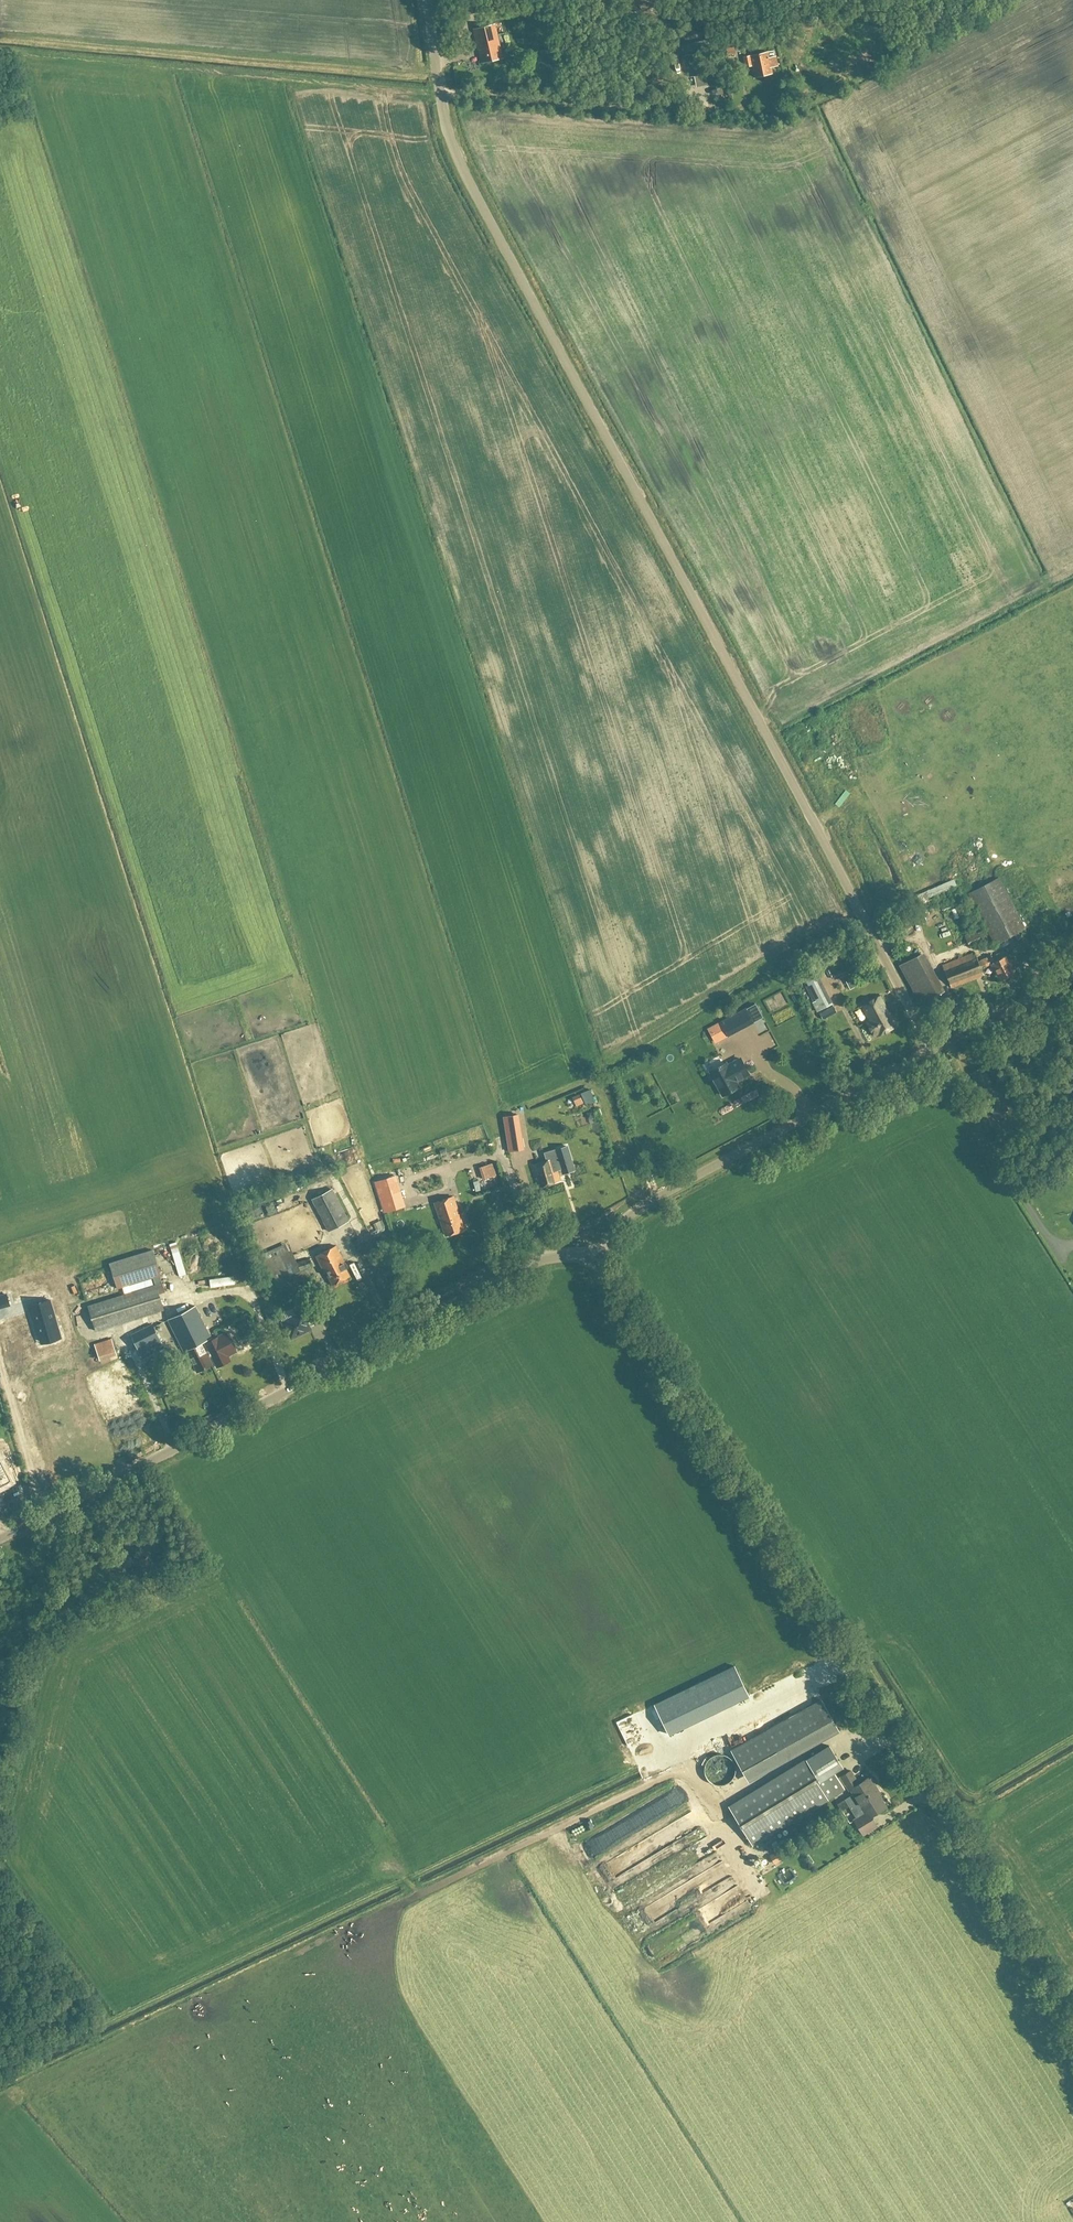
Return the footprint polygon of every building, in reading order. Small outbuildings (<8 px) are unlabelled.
[(477,0),(474,0),(459,3),(462,17),(480,13),(477,0)] [(449,20),(453,33),(464,31),(460,17),(449,20)] [(481,63),(503,58),(495,23),(473,28),(481,63)] [(461,40),(459,32),(452,34),(454,41),(461,40)] [(728,58),(737,57),(735,46),(726,48),(728,58)] [(551,50),(540,52),(546,85),(557,83),(551,50)] [(755,77),(773,73),(768,52),(744,57),(746,66),(752,65),(755,77)] [(995,945),(1026,929),(1000,877),(968,894),(995,945)] [(976,931),(964,936),(970,948),(982,942),(976,931)] [(1061,946),(1071,941),(1066,933),(1057,937),(1061,946)] [(1000,981),(1016,973),(1011,963),(1013,962),(1010,957),(1008,958),(1007,956),(1006,956),(1004,951),(993,957),(992,956),(978,961),(974,952),(942,965),(951,988),(983,974),(981,969),(991,965),(1000,981)] [(802,973),(821,1011),(834,1004),(815,967),(802,973)] [(878,1037),(897,1027),(880,996),(862,1006),(870,1020),(866,1022),(874,1036),(877,1035),(878,1037)] [(746,1010),(721,1023),(728,1036),(753,1023),(746,1010)] [(715,1043),(728,1036),(721,1023),(709,1030),(715,1043)] [(772,1034),(766,1036),(770,1050),(776,1048),(772,1034)] [(716,1082),(723,1096),(739,1088),(735,1081),(740,1078),(740,1079),(749,1075),(741,1059),(727,1066),(726,1064),(710,1072),(712,1075),(710,1076),(714,1083),(716,1082)] [(524,1149),(522,1138),(518,1115),(504,1117),(508,1140),(509,1151),(524,1149)] [(561,1181),(557,1169),(562,1167),(562,1170),(573,1166),(567,1147),(556,1150),(560,1163),(556,1164),(554,1159),(532,1165),(539,1188),(561,1181)] [(478,1166),(481,1179),(497,1175),(494,1162),(478,1166)] [(591,1166),(571,1171),(572,1178),(593,1172),(591,1166)] [(378,1183),(387,1212),(405,1206),(396,1177),(378,1183)] [(328,1231),(349,1221),(332,1189),(312,1199),(328,1231)] [(447,1236),(463,1230),(459,1218),(460,1218),(453,1197),(435,1203),(442,1224),(443,1224),(447,1236)] [(256,1205),(249,1208),(255,1220),(262,1217),(256,1205)] [(333,1286),(351,1277),(344,1264),(345,1263),(336,1246),(316,1256),(325,1274),(326,1273),(333,1286)] [(280,1253),(278,1248),(257,1257),(273,1294),(306,1280),(302,1270),(313,1267),(310,1258),(298,1260),(293,1248),(280,1253)] [(159,1295),(166,1293),(161,1276),(162,1276),(153,1249),(109,1263),(117,1289),(129,1286),(131,1293),(88,1306),(96,1332),(165,1310),(159,1295)] [(10,1305),(7,1295),(0,1297),(0,1308),(10,1305)] [(39,1336),(58,1330),(49,1300),(30,1306),(39,1336)] [(317,1313),(310,1300),(295,1308),(298,1315),(283,1323),(291,1339),(311,1329),(305,1318),(308,1316),(308,1317),(317,1313)] [(197,1372),(213,1365),(209,1357),(206,1352),(202,1343),(212,1338),(196,1306),(196,1307),(169,1320),(169,1319),(168,1319),(184,1352),(187,1350),(188,1353),(186,1356),(190,1364),(193,1364),(197,1372)] [(163,1348),(160,1341),(152,1325),(131,1335),(139,1351),(142,1358),(163,1348)] [(206,1352),(209,1357),(212,1356),(214,1360),(227,1354),(219,1337),(206,1343),(209,1350),(206,1352)] [(116,1356),(111,1339),(94,1345),(99,1361),(116,1356)] [(10,1481),(0,1462),(0,1486),(10,1481)] [(732,1751),(749,1782),(839,1731),(822,1701),(732,1751)] [(852,1771),(839,1778),(836,1773),(844,1767),(831,1746),(822,1750),(730,1807),(754,1845),(843,1790),(841,1788),(847,1785),(850,1790),(852,1789),(854,1793),(846,1798),(850,1806),(859,1801),(877,1791),(874,1787),(876,1786),(871,1777),(860,1784),(852,1771)] [(887,1809),(885,1804),(877,1791),(859,1801),(850,1806),(858,1819),(855,1820),(855,1821),(863,1836),(878,1827),(872,1818),(887,1809)] [(654,1804),(643,1806),(644,1812),(655,1810),(654,1804)] [(690,1832),(698,1827),(692,1817),(684,1822),(690,1832)] [(624,1868),(679,1844),(672,1831),(618,1854),(624,1868)] [(781,1851),(771,1856),(775,1863),(785,1858),(781,1851)]
